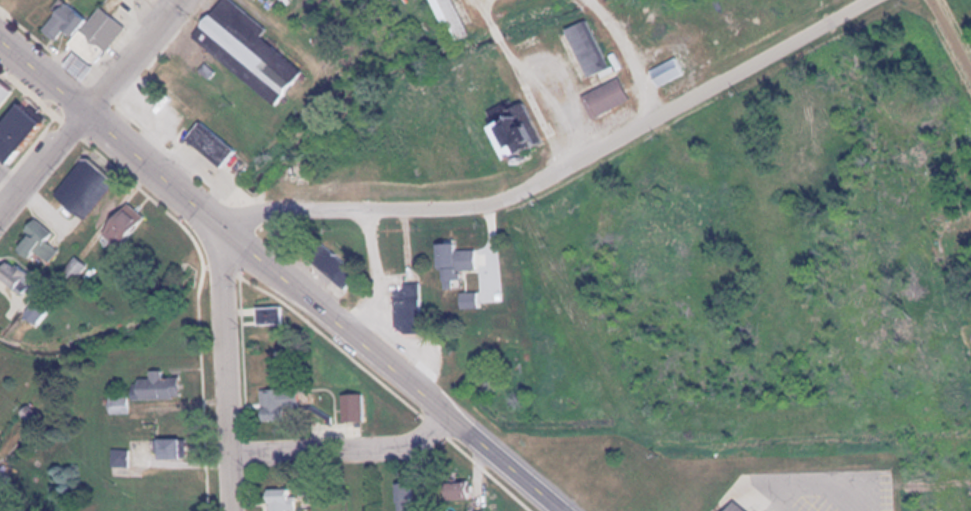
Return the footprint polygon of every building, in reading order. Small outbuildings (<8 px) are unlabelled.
[(261,38),(268,28),(231,0),(220,0),(181,51),(200,66),(210,52),(279,104),(304,70),(261,38)] [(469,37),(453,0),(431,0),(451,45),(469,37)] [(64,31),(71,36),(86,18),(65,1),(41,29),(56,41),(64,31)] [(72,43),(95,63),(126,26),(104,7),(72,43)] [(564,31),(588,78),(610,67),(586,19),(564,31)] [(83,80),(94,66),(74,50),(63,64),(83,80)] [(484,124),(500,162),(547,142),(529,100),(515,106),(491,50),(464,61),(489,121),(484,124)] [(651,71),(660,89),(688,74),(678,56),(651,71)] [(583,96),(593,118),(630,101),(620,79),(583,96)] [(12,89),(0,81),(0,108),(12,89)] [(5,164),(41,118),(18,100),(0,124),(0,160),(5,164)] [(189,137),(222,167),(237,149),(204,120),(189,137)] [(85,158),(54,193),(84,220),(115,186),(85,158)] [(121,249),(146,218),(125,201),(100,232),(121,249)] [(14,250),(28,261),(36,252),(51,264),(60,251),(50,243),(56,235),(37,220),(14,250)] [(344,290),(359,275),(321,240),(307,256),(344,290)] [(457,251),(457,244),(441,244),(442,289),(457,288),(457,271),(480,271),(479,251),(457,251)] [(422,284),(401,285),(400,247),(380,247),(380,294),(396,293),(397,333),(423,333),(422,284)] [(10,257),(0,268),(0,275),(24,296),(37,281),(10,257)] [(85,265),(75,260),(68,275),(78,280),(85,265)] [(481,294),(461,294),(461,309),(481,309),(481,294)] [(258,307),(258,325),(285,325),(285,307),(258,307)] [(184,373),(149,374),(150,379),(133,379),(133,398),(184,398),(184,373)] [(284,420),(284,407),(302,407),(302,389),(260,390),(261,421),(284,420)] [(343,395),(343,422),(367,422),(367,395),(343,395)] [(110,412),(128,412),(128,397),(110,397),(110,412)] [(155,439),(155,459),(179,459),(179,439),(155,439)] [(15,478),(0,465),(0,494),(15,478)] [(442,481),(442,499),(476,498),(476,481),(442,481)] [(266,490),(266,510),(297,510),(297,490),(266,490)] [(731,502),(724,510),(743,510),(731,502)]
